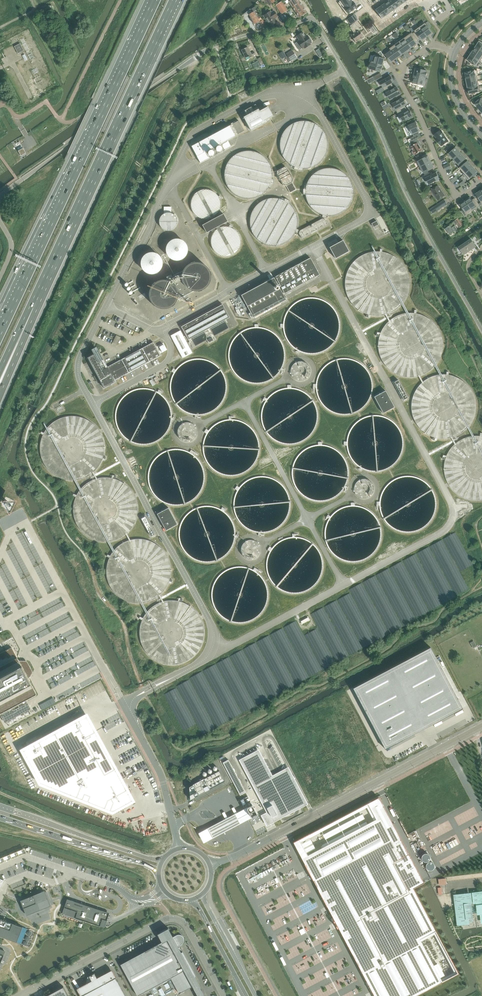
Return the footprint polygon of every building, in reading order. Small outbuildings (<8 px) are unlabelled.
[(388,1),(395,9),(399,6),(394,0),(389,0),(388,1)] [(388,1),(384,4),(391,12),(395,9),(388,1)] [(282,2),(279,3),(285,12),(287,10),(285,7),(284,5),(282,2)] [(307,12),(300,2),(292,7),(299,17),(307,12)] [(353,2),(344,8),(349,13),(357,8),(353,2)] [(282,14),(285,12),(279,3),(276,5),(282,14)] [(384,4),(380,7),(386,15),(391,12),(384,4)] [(259,21),(262,20),(257,12),(257,11),(257,10),(258,10),(256,6),(250,10),(252,13),(249,15),(251,18),(250,18),(252,22),(253,21),(254,24),(257,23),(257,24),(259,23),(260,22),(259,22),(259,21)] [(380,7),(375,10),(382,19),(386,15),(380,7)] [(277,22),(275,19),(278,17),(274,11),(271,13),(270,11),(264,16),(270,26),(277,22)] [(348,19),(346,20),(348,23),(350,25),(358,20),(354,14),(348,19)] [(357,25),(355,22),(350,26),(351,28),(350,28),(354,34),(351,36),(355,42),(363,37),(359,31),(360,30),(357,25)] [(432,33),(425,24),(420,27),(427,37),(432,33)] [(420,27),(412,33),(418,40),(420,38),(422,41),(427,37),(420,27)] [(298,42),(295,44),(299,50),(303,48),(304,47),(305,48),(311,45),(310,44),(312,42),(311,41),(312,40),(309,37),(308,37),(307,36),(305,37),(304,36),(305,36),(303,33),(297,36),(300,40),(298,42)] [(412,33),(405,38),(406,40),(412,48),(417,44),(415,42),(418,40),(412,33)] [(400,42),(407,51),(412,48),(406,40),(405,38),(400,42)] [(400,42),(395,45),(402,55),(407,51),(400,42)] [(14,47),(18,54),(24,51),(20,44),(14,47)] [(395,45),(390,49),(397,58),(402,55),(395,45)] [(481,57),(481,50),(476,46),(476,47),(475,47),(476,47),(475,48),(473,51),(481,57)] [(252,56),(256,55),(254,52),(251,53),(248,47),(242,50),(246,58),(252,55),(252,56)] [(390,49),(384,53),(387,57),(391,63),(397,58),(390,49)] [(481,62),(480,62),(481,58),(481,57),(473,51),(471,54),(470,55),(471,55),(470,55),(479,61),(481,62)] [(291,61),(297,57),(294,53),(288,56),(291,61)] [(479,61),(470,55),(470,56),(469,56),(470,56),(469,57),(467,60),(468,61),(476,66),(478,67),(481,62),(479,61)] [(383,66),(385,59),(374,56),(372,63),(371,63),(383,66)] [(381,72),(383,66),(371,63),(369,69),(381,72)] [(414,76),(426,78),(428,71),(416,68),(414,76)] [(380,81),(385,90),(388,88),(393,86),(391,83),(394,82),(391,76),(386,79),(385,78),(383,79),(380,81)] [(424,86),(426,78),(414,76),(412,83),(424,86)] [(478,87),(468,89),(468,90),(469,91),(469,94),(472,94),(476,94),(476,93),(479,92),(480,92),(479,86),(478,87)] [(388,88),(385,90),(390,100),(401,94),(397,87),(390,91),(388,88)] [(408,104),(405,99),(404,100),(403,98),(393,104),(398,113),(406,108),(405,106),(408,104)] [(273,116),(267,107),(259,111),(255,105),(244,111),(247,116),(244,118),(251,131),(265,123),(264,121),(273,116)] [(408,111),(406,108),(398,113),(402,121),(406,119),(407,120),(414,116),(410,110),(408,111)] [(238,120),(229,126),(235,136),(244,131),(238,120)] [(281,140),(280,148),(283,155),(287,161),(294,166),(302,168),(311,167),(317,164),(323,159),(327,152),(328,145),(327,137),(324,131),(321,127),(314,123),(308,121),(303,120),(297,122),(291,124),(284,131),(281,140)] [(416,123),(409,126),(413,134),(420,131),(416,123)] [(227,140),(235,136),(229,126),(191,146),(200,163),(231,146),(227,140)] [(441,130),(434,135),(437,139),(439,141),(438,142),(441,146),(442,145),(442,146),(449,141),(444,135),(441,130),(441,131),(441,130)] [(418,139),(410,144),(412,146),(411,147),(414,151),(412,152),(414,155),(422,150),(420,147),(420,146),(421,145),(418,139)] [(456,148),(449,154),(454,159),(461,153),(456,148)] [(225,170),(225,178),(227,185),(232,191),(238,196),(246,198),(256,197),(262,194),(267,189),(271,182),(272,175),(271,168),(269,161),(265,157),(259,153),(253,151),(247,151),(241,152),(236,154),(229,161),(225,170)] [(461,153),(454,159),(459,165),(466,159),(461,153)] [(431,162),(428,156),(418,162),(421,167),(431,162)] [(464,175),(473,167),(468,161),(460,168),(465,174),(464,174),(464,175)] [(427,171),(434,167),(431,162),(421,167),(423,173),(424,173),(425,175),(428,174),(427,171)] [(286,186),(290,193),(296,189),(292,182),(293,182),(294,179),(287,168),(285,166),(277,171),(277,174),(283,185),(286,186)] [(306,186),(305,195),(307,201),(312,208),(319,212),(327,215),(336,214),(342,211),(348,205),(352,198),(353,192),(352,184),(349,178),(346,174),(339,169),(333,167),(327,167),(322,168),(316,171),(309,177),(306,186)] [(468,179),(477,171),(473,167),(464,175),(468,179)] [(439,179),(436,173),(431,176),(430,173),(428,174),(425,175),(424,176),(429,184),(439,179)] [(435,195),(435,196),(438,200),(445,196),(438,186),(432,190),(435,195)] [(195,193),(192,196),(191,201),(191,206),(193,211),(196,214),(199,216),(203,217),(207,217),(212,216),(215,213),(218,210),(219,206),(219,200),(217,196),(215,192),(212,190),(208,189),(205,188),(199,190),(195,193)] [(480,206),(475,198),(472,200),(470,197),(465,200),(466,201),(465,201),(472,211),(480,206)] [(250,218),(250,226),(252,233),(257,239),(263,244),(271,246),(281,245),(287,242),(292,237),(296,230),(297,223),(296,215),(294,209),(290,205),(284,201),(278,199),(272,198),(266,199),(261,202),(254,209),(250,218)] [(447,204),(444,200),(434,207),(437,211),(447,204)] [(472,211),(465,201),(460,205),(464,210),(461,211),(465,217),(467,215),(468,215),(467,214),(472,211)] [(159,222),(160,226),(161,228),(164,230),(167,231),(170,231),(174,229),(176,227),(178,223),(178,220),(177,217),(175,215),(172,213),(169,212),(166,213),(163,214),(161,217),(159,220),(159,222)] [(223,213),(202,225),(206,232),(228,221),(223,213)] [(325,219),(322,218),(300,230),(299,233),(301,238),(327,224),(325,219)] [(446,228),(450,235),(457,229),(455,226),(457,224),(460,227),(464,225),(459,218),(455,220),(452,223),(452,224),(446,228)] [(215,230),(212,234),(211,239),(211,244),(213,249),(216,252),(219,254),(223,255),(227,255),(232,253),(235,251),(238,247),(239,243),(239,238),(237,233),(235,230),(232,228),(228,226),(225,226),(219,227),(215,230)] [(166,253),(169,258),(171,259),(174,260),(180,260),(184,258),(186,255),(188,252),(188,248),(187,244),(185,241),(181,239),(179,238),(173,238),(170,240),(168,242),(166,246),(165,249),(166,253)] [(471,239),(460,247),(462,249),(461,250),(464,255),(465,254),(466,254),(467,254),(467,253),(467,252),(468,252),(472,249),(475,247),(476,246),(471,239)] [(343,240),(329,247),(335,258),(349,251),(343,240)] [(346,290),(349,298),(353,304),(359,309),(365,313),(375,315),(386,314),(394,310),(401,305),(405,299),(408,292),(410,286),(410,278),(408,271),(405,265),(401,260),(396,256),(389,252),(383,251),(378,250),(372,250),(366,252),(359,256),(354,260),(350,265),(346,272),(345,281),(346,290)] [(141,267),(144,271),(146,273),(149,274),(155,274),(159,272),(161,269),(163,265),(163,262),(162,257),(160,255),(156,252),(154,252),(148,252),(145,254),(143,256),(141,260),(140,263),(141,267)] [(275,277),(280,285),(284,293),(319,275),(310,258),(277,276),(275,277)] [(187,266),(184,270),(182,274),(183,280),(185,284),(188,287),(191,289),(195,290),(199,290),(204,289),(207,286),(209,283),(211,279),(211,273),(209,269),(206,265),(204,264),(200,262),(196,262),(191,263),(187,266)] [(182,271),(183,270),(166,280),(167,280),(168,280),(169,281),(170,281),(171,282),(172,283),(173,282),(176,285),(175,286),(176,287),(177,288),(177,289),(177,290),(178,291),(178,293),(178,294),(178,295),(178,296),(177,298),(177,299),(177,300),(179,298),(194,290),(192,290),(191,290),(190,289),(189,289),(188,288),(187,287),(186,287),(185,286),(184,285),(184,284),(183,283),(183,282),(182,282),(181,278),(182,278),(181,276),(181,275),(182,274),(182,273),(182,271)] [(286,300),(278,286),(274,277),(241,295),(245,302),(253,317),(286,300)] [(152,284),(149,288),(148,292),(148,298),(150,302),(153,305),(157,307),(160,308),(164,308),(169,307),(172,304),(175,301),(176,297),(176,291),(175,287),(172,283),(169,281),(166,280),(162,280),(156,281),(152,284)] [(240,297),(238,298),(244,310),(246,308),(240,297)] [(291,344),(298,350),(305,353),(312,354),(320,352),(327,349),(333,344),(337,338),(339,330),(339,322),(337,314),(333,308),(328,303),(323,300),(314,298),(306,298),(298,301),(291,307),(287,313),(284,320),(284,329),(286,338),(291,344)] [(222,304),(214,308),(181,326),(188,339),(229,317),(224,307),(222,304)] [(379,353),(382,360),(386,366),(392,371),(398,375),(408,377),(419,376),(427,372),(433,367),(438,362),(441,355),(442,348),(442,341),(440,333),(437,327),(434,323),(429,318),(422,315),(416,313),(411,312),(405,313),(398,315),(392,318),(386,323),(383,327),(379,335),(378,343),(379,353)] [(180,330),(170,335),(173,340),(182,358),(192,352),(183,334),(180,330)] [(116,335),(112,342),(117,344),(121,337),(116,335)] [(108,367),(99,351),(87,357),(98,376),(96,377),(97,379),(99,378),(104,388),(116,382),(115,380),(160,356),(153,342),(108,367)] [(178,405),(185,410),(191,413),(199,414),(207,413),(214,410),(219,405),(224,398),(226,391),(226,382),(224,375),(220,368),(215,364),(209,360),(201,358),(193,359),(185,362),(178,367),(173,374),(171,381),(171,390),(173,398),(178,405)] [(412,414),(415,421),(419,427),(425,432),(432,436),(441,438),(452,437),(461,433),(467,428),(471,423),(475,416),(476,409),(476,402),(474,394),(471,388),(467,384),(462,379),(456,376),(450,374),(444,373),(438,374),(432,376),(425,379),(420,384),(416,388),(413,396),(411,405),(412,414)] [(404,400),(408,398),(398,380),(394,382),(404,400)] [(122,434),(129,440),(136,443),(143,444),(152,443),(159,439),(164,434),(169,428),(171,421),(171,412),(169,405),(165,398),(160,393),(154,390),(146,388),(138,388),(130,391),(123,397),(118,404),(116,411),(116,419),(118,428),(122,434)] [(40,456),(43,463),(48,469),(53,475),(60,478),(70,480),(80,479),(89,476),(95,470),(100,465),(103,458),(104,451),(104,444),(102,436),(99,430),(96,426),(90,421),(84,418),(78,416),(73,415),(67,416),(60,418),(54,421),(48,426),(45,430),(41,438),(40,447),(40,456)] [(354,462),(361,467),(368,470),(375,471),(383,470),(390,466),(396,462),(400,455),(402,448),(402,439),(400,432),(396,425),(391,420),(386,417),(377,415),(369,416),(361,419),(354,424),(349,431),(347,438),(347,447),(349,455),(354,462)] [(448,483),(452,489),(458,494),(464,497),(474,500),(481,499),(481,435),(477,435),(471,435),(464,437),(458,441),(452,445),(449,450),(445,457),(444,466),(445,475),(448,483)] [(240,522),(247,528),(254,531),(261,532),(270,530),(277,527),(282,522),(287,516),(289,508),(289,500),(287,492),(283,486),(278,481),(272,478),(264,476),(256,476),(248,479),(241,485),(236,491),(234,498),(234,507),(236,516),(240,522)] [(387,522),(394,528),(401,530),(408,531),(416,530),(424,527),(429,522),(433,515),(436,508),(436,500),(434,492),(430,486),(425,481),(419,478),(411,476),(403,476),(395,479),(387,484),(383,491),(381,498),(380,507),(383,515),(387,522)] [(73,517),(76,525),(81,531),(86,536),(93,539),(103,541),(113,540),(122,537),(128,532),(133,526),(136,519),(137,512),(137,505),(135,497),(132,491),(129,487),(123,482),(117,479),(111,477),(106,477),(100,477),(93,479),(86,482),(81,487),(77,492),(74,499),(72,508),(73,517)] [(332,551),(339,557),(346,560),(353,561),(362,559),(369,556),(374,551),(379,545),(381,537),(381,529),(379,521),(375,515),(370,510),(364,507),(356,505),(348,505),(340,508),(333,514),(328,520),(326,527),(326,536),(328,544),(332,551)] [(166,530),(167,529),(177,524),(168,508),(158,513),(157,514),(166,530)] [(141,519),(151,536),(155,534),(145,516),(141,519)] [(274,583),(281,588),(288,591),(295,592),(303,591),(310,587),(316,582),(320,576),(322,569),(322,560),(320,553),(316,546),(311,541),(306,538),(297,536),(289,537),(281,539),(274,545),(270,552),(267,559),(267,567),(269,576),(274,583)] [(106,579),(109,586),(113,592),(119,597),(126,601),(135,603),(146,602),(155,598),(161,593),(165,588),(169,581),(170,574),(170,567),(168,559),(165,553),(161,549),(156,544),(150,541),(144,539),(138,538),(132,539),(126,541),(119,544),(114,549),(110,553),(107,561),(105,570),(106,579)] [(219,612),(226,618),(233,621),(240,622),(248,620),(255,617),(261,612),(265,606),(267,598),(267,590),(265,582),(261,576),(256,571),(251,568),(242,566),(234,566),(226,569),(219,575),(215,581),(212,588),(212,597),(214,606),(219,612)] [(140,641),(143,649),(147,655),(153,660),(160,664),(169,666),(180,665),(188,661),(195,656),(199,650),(202,643),(204,637),(204,629),(202,622),(199,616),(195,611),(190,607),(184,603),(178,602),(172,601),(166,602),(160,603),(153,607),(148,611),(144,616),(141,624),(139,632),(140,641)] [(0,713),(0,714),(1,714),(1,713),(36,695),(36,694),(36,693),(29,680),(25,671),(25,670),(25,669),(25,668),(24,668),(23,668),(12,648),(12,647),(11,647),(10,647),(0,653),(0,713)] [(385,749),(463,708),(430,647),(353,688),(385,749)] [(83,715),(16,752),(35,786),(108,814),(130,802),(119,780),(93,733),(83,715)] [(257,751),(242,759),(274,821),(305,804),(287,769),(271,777),(257,751)] [(228,760),(223,763),(240,795),(245,792),(228,760)] [(190,799),(225,781),(219,771),(189,786),(190,799)] [(245,808),(250,818),(257,814),(248,796),(240,800),(245,808)] [(385,834),(395,829),(378,797),(293,841),(318,890),(324,887),(307,855),(376,819),(385,834)] [(198,832),(204,843),(250,818),(245,808),(198,832)] [(395,829),(385,834),(376,819),(307,855),(324,887),(318,890),(337,925),(349,949),(355,946),(366,966),(361,969),(375,995),(414,995),(443,981),(420,938),(435,930),(413,888),(424,882),(395,829)] [(26,852),(24,848),(0,858),(0,863),(26,852)] [(44,890),(20,900),(22,903),(23,908),(26,915),(45,908),(50,905),(49,903),(45,892),(44,890)] [(479,913),(481,913),(481,893),(479,894),(480,900),(471,901),(471,903),(469,903),(468,893),(456,895),(454,895),(454,894),(457,925),(458,925),(469,923),(468,918),(473,917),(473,919),(472,913),(479,913)] [(63,911),(62,913),(64,914),(65,914),(83,920),(95,924),(104,927),(105,926),(104,925),(105,923),(106,920),(107,920),(108,916),(109,914),(99,911),(100,910),(97,909),(97,910),(94,909),(88,907),(88,906),(77,902),(76,903),(68,900),(67,905),(64,912),(63,911)] [(0,920),(0,936),(17,942),(18,937),(20,934),(22,927),(1,918),(0,920)] [(181,935),(180,934),(179,934),(178,934),(177,934),(176,935),(173,936),(168,928),(169,928),(168,927),(157,933),(162,942),(121,964),(120,964),(120,965),(121,965),(137,994),(136,995),(137,995),(171,976),(180,994),(193,987),(197,993),(202,990),(203,990),(202,989),(201,990),(194,976),(195,976),(195,975),(182,951),(182,952),(181,952),(180,950),(182,950),(180,947),(179,948),(178,946),(181,944),(182,943),(183,942),(183,941),(184,940),(184,939),(184,938),(184,937),(183,937),(183,936),(182,936),(182,935),(181,935)] [(88,976),(85,984),(77,988),(81,995),(126,995),(112,970),(97,978),(94,973),(88,976)] [(64,986),(45,995),(69,995),(64,986)]
